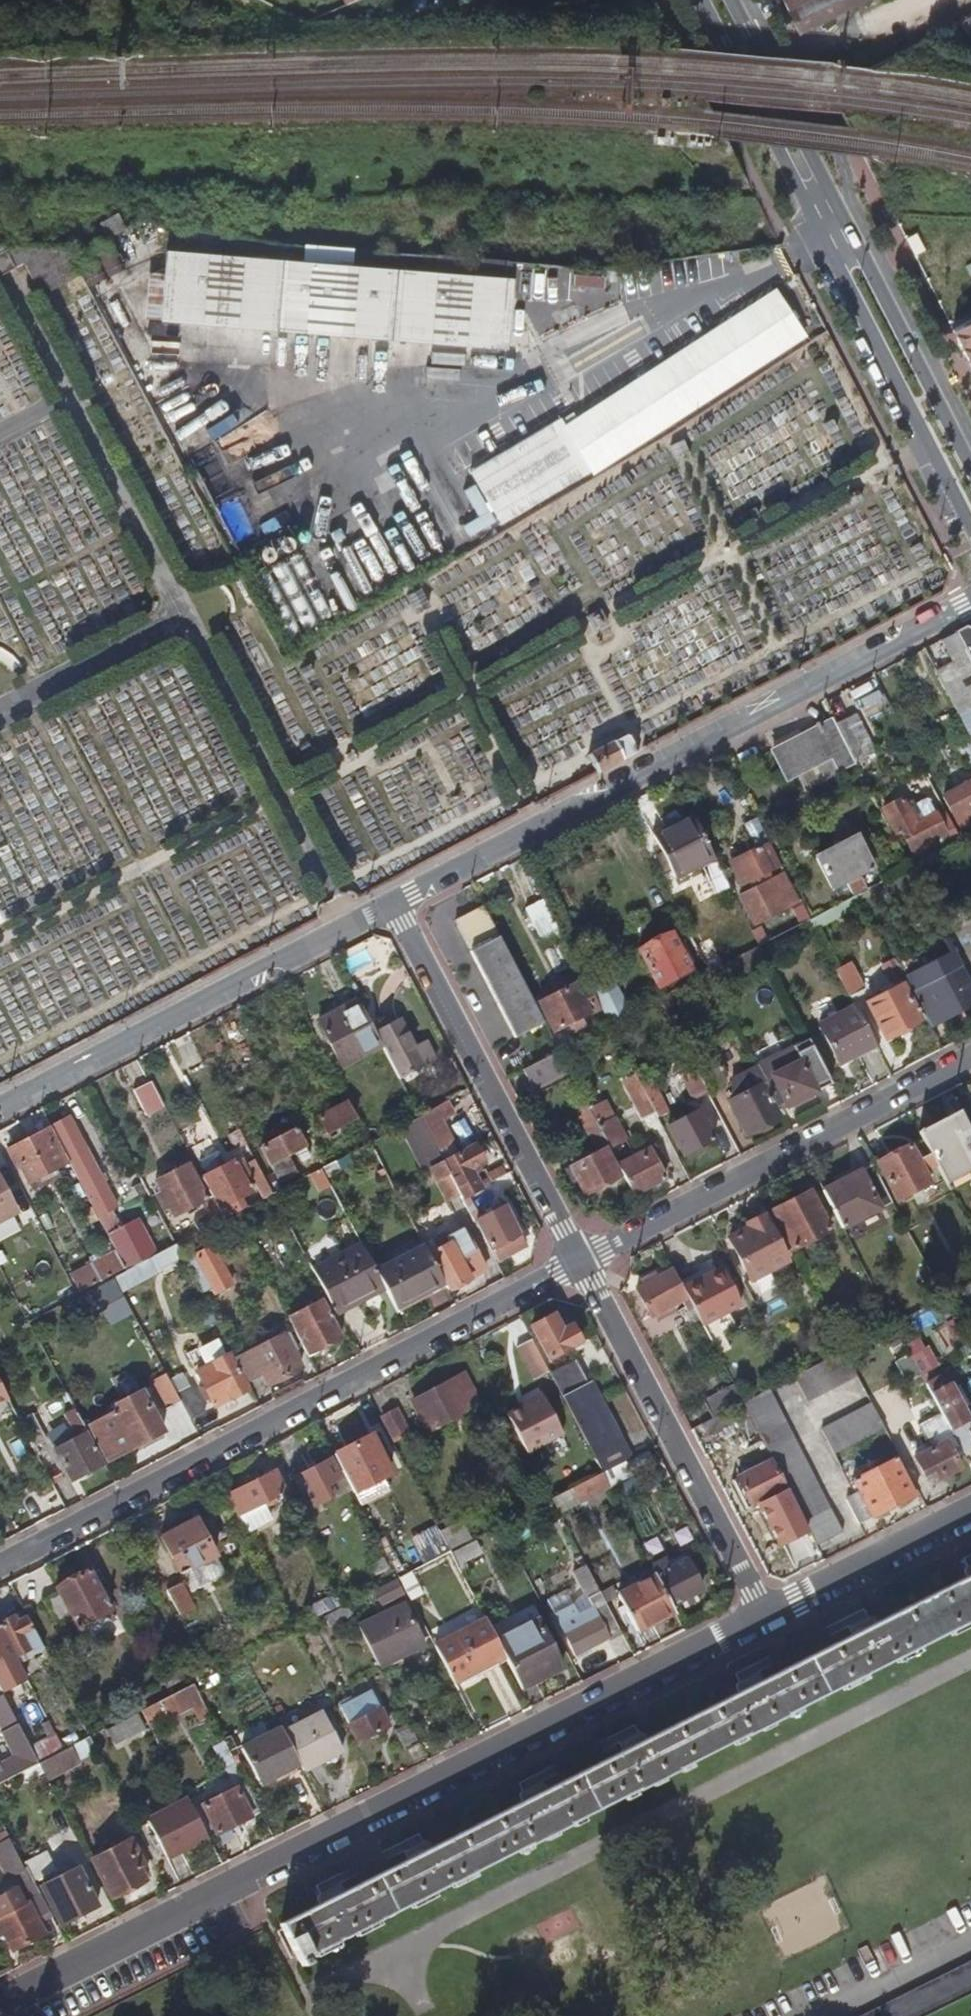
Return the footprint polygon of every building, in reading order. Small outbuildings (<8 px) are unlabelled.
[(812,0),(782,0),(789,13),(812,0)] [(870,0),(812,0),(789,13),(801,36),(870,0)] [(741,258),(740,251),(731,252),(732,260),(741,258)] [(61,253),(0,253),(0,282),(21,271),(39,304),(78,282),(61,253)] [(503,352),(508,279),(160,257),(155,329),(503,352)] [(592,469),(804,335),(776,290),(566,422),(562,414),(469,471),(502,523),(591,468),(592,469)] [(812,335),(824,327),(820,321),(808,328),(812,335)] [(953,332),(970,367),(970,322),(953,332)] [(969,626),(958,632),(967,648),(951,657),(954,663),(939,671),(961,713),(970,707),(970,627),(969,626)] [(942,640),(951,657),(967,648),(958,632),(942,640)] [(865,741),(869,739),(855,713),(852,715),(865,741)] [(869,739),(865,741),(852,715),(837,724),(851,750),(857,761),(875,751),(869,739)] [(837,724),(835,719),(819,727),(824,737),(811,743),(804,735),(772,751),(788,780),(801,773),(810,790),(842,773),(841,770),(857,761),(851,750),(837,724)] [(819,727),(804,735),(811,743),(824,737),(819,727)] [(590,778),(633,755),(625,740),(619,740),(581,760),(590,778)] [(945,798),(960,829),(970,823),(970,783),(945,798)] [(943,825),(929,800),(910,810),(903,799),(884,811),(897,833),(903,829),(918,858),(930,851),(925,844),(946,832),(945,830),(949,828),(946,823),(943,825)] [(716,859),(692,814),(652,835),(677,880),(716,859)] [(935,854),(962,840),(957,831),(931,845),(935,854)] [(872,869),(856,838),(816,858),(833,889),(847,882),(853,894),(865,888),(859,876),(872,869)] [(799,902),(783,874),(772,879),(769,873),(783,866),(772,844),(765,848),(762,847),(733,862),(746,886),(753,883),(755,888),(741,895),(756,924),(799,902)] [(891,897),(919,882),(912,867),(862,892),(866,900),(887,890),(891,897)] [(538,901),(527,879),(510,887),(522,909),(538,901)] [(816,930),(867,903),(866,900),(862,892),(811,919),(816,930)] [(966,905),(939,919),(957,953),(965,969),(966,971),(970,969),(970,915),(966,905)] [(811,919),(804,906),(795,910),(802,924),(811,919)] [(543,1022),(507,956),(482,907),(453,922),(469,950),(467,952),(514,1039),(543,1022)] [(777,937),(770,924),(754,932),(760,945),(777,937)] [(691,971),(670,933),(636,952),(657,990),(691,971)] [(719,967),(706,942),(696,946),(710,972),(719,967)] [(734,982),(770,963),(760,945),(719,967),(710,972),(715,983),(731,975),(734,982)] [(970,1007),(970,993),(960,972),(965,969),(957,953),(920,973),(927,989),(914,995),(928,1021),(941,1014),(944,1021),(970,1007)] [(923,1020),(906,989),(910,986),(895,958),(883,964),(894,986),(865,1001),(886,1039),(923,1020)] [(851,960),(832,970),(846,997),(865,985),(851,960)] [(966,971),(965,969),(960,972),(970,993),(970,981),(966,971)] [(627,1015),(607,980),(591,990),(595,999),(609,1024),(627,1015)] [(590,1014),(585,1005),(595,999),(591,990),(589,987),(579,992),(574,985),(539,1003),(554,1032),(569,1024),(574,1032),(585,1025),(582,1019),(590,1014)] [(374,1034),(359,1004),(337,1016),(334,1011),(315,1022),(339,1066),(380,1045),(374,1034)] [(877,1048),(856,1007),(819,1027),(840,1068),(877,1048)] [(931,1028),(944,1021),(941,1014),(928,1021),(931,1028)] [(414,1049),(399,1021),(374,1034),(380,1045),(400,1083),(425,1069),(414,1049)] [(803,1058),(801,1055),(814,1047),(809,1037),(758,1064),(759,1064),(772,1090),(780,1086),(773,1074),(803,1058)] [(436,1063),(425,1042),(414,1049),(425,1069),(436,1063)] [(790,1105),(833,1082),(814,1047),(801,1055),(803,1058),(773,1074),(780,1086),(772,1090),(780,1105),(787,1100),(790,1105)] [(568,1071),(558,1051),(521,1070),(532,1090),(568,1071)] [(727,1078),(712,1051),(694,1061),(709,1088),(727,1078)] [(709,1092),(692,1061),(679,1068),(695,1100),(709,1092)] [(772,1090),(759,1064),(758,1064),(732,1077),(741,1093),(761,1083),(767,1093),(772,1090)] [(667,1112),(650,1080),(648,1081),(645,1076),(638,1080),(658,1118),(667,1112)] [(163,1110),(149,1083),(130,1093),(145,1120),(163,1110)] [(774,1108),(780,1105),(772,1090),(767,1093),(761,1083),(741,1093),(729,1099),(748,1134),(780,1116),(774,1108)] [(325,1137),(354,1121),(344,1104),(315,1120),(325,1137)] [(598,1127),(586,1104),(575,1111),(595,1149),(606,1143),(598,1127)] [(448,1144),(439,1126),(452,1118),(445,1105),(419,1119),(435,1151),(448,1144)] [(417,1120),(412,1110),(399,1117),(404,1127),(417,1120)] [(715,1138),(700,1110),(668,1126),(684,1154),(715,1138)] [(959,1114),(921,1134),(931,1155),(936,1164),(946,1182),(970,1169),(970,1137),(959,1114)] [(627,1140),(614,1118),(598,1127),(606,1143),(610,1149),(627,1140)] [(435,1151),(419,1119),(417,1120),(404,1127),(403,1127),(421,1158),(424,1157),(430,1168),(427,1170),(446,1203),(459,1196),(441,1163),(435,1151)] [(113,1208),(66,1120),(50,1129),(68,1164),(97,1220),(103,1231),(106,1237),(117,1229),(107,1212),(113,1208)] [(51,1173),(68,1164),(50,1129),(49,1128),(5,1152),(14,1169),(17,1168),(31,1193),(55,1180),(51,1173)] [(245,1143),(238,1130),(229,1135),(236,1148),(245,1143)] [(286,1158),(295,1153),(300,1162),(310,1157),(294,1130),(259,1149),(269,1166),(286,1158)] [(455,1156),(448,1144),(435,1151),(441,1163),(455,1156)] [(933,1182),(926,1169),(936,1164),(931,1155),(922,1160),(914,1145),(881,1163),(899,1199),(933,1182)] [(470,1171),(482,1163),(472,1146),(455,1156),(441,1163),(459,1196),(460,1199),(467,1196),(480,1189),(479,1187),(470,1171)] [(666,1178),(649,1147),(617,1163),(634,1196),(666,1178)] [(584,1194),(619,1176),(604,1150),(564,1171),(570,1181),(575,1178),(584,1194)] [(355,1166),(349,1156),(337,1162),(342,1173),(355,1166)] [(294,1173),(286,1158),(269,1166),(278,1182),(294,1173)] [(250,1192),(245,1183),(251,1180),(243,1166),(240,1160),(235,1163),(234,1161),(200,1179),(210,1197),(217,1210),(250,1192)] [(261,1174),(254,1160),(243,1166),(251,1180),(261,1174)] [(342,1173),(337,1162),(322,1170),(328,1181),(342,1173)] [(894,1203),(875,1164),(822,1191),(842,1230),(894,1203)] [(210,1197),(205,1200),(186,1165),(152,1183),(160,1199),(154,1202),(161,1215),(167,1212),(171,1218),(200,1203),(213,1227),(223,1222),(217,1210),(210,1197)] [(385,1174),(382,1169),(376,1172),(378,1178),(385,1174)] [(273,1196),(264,1179),(255,1184),(265,1200),(273,1196)] [(0,1185),(0,1217),(13,1210),(0,1185)] [(480,1220),(467,1196),(460,1199),(473,1224),(475,1223),(480,1220)] [(830,1231),(814,1199),(776,1219),(793,1250),(830,1231)] [(491,1214),(501,1209),(499,1205),(489,1211),(491,1214)] [(238,1228),(255,1218),(250,1208),(232,1217),(238,1228)] [(525,1247),(504,1208),(501,1209),(491,1214),(480,1220),(475,1223),(497,1262),(525,1247)] [(174,1248),(153,1209),(117,1229),(106,1237),(111,1246),(114,1252),(123,1269),(125,1273),(174,1248)] [(788,1260),(764,1215),(748,1223),(750,1227),(729,1238),(752,1280),(788,1260)] [(89,1239),(103,1231),(97,1220),(82,1228),(89,1239)] [(483,1272),(461,1229),(444,1239),(447,1244),(427,1254),(443,1284),(447,1291),(483,1272)] [(231,1283),(207,1239),(188,1249),(191,1255),(181,1261),(189,1275),(198,1270),(212,1294),(231,1283)] [(96,1263),(114,1252),(111,1246),(92,1256),(96,1263)] [(376,1273),(361,1246),(312,1272),(333,1312),(382,1286),(376,1273)] [(427,1254),(424,1247),(376,1273),(382,1286),(394,1309),(443,1284),(427,1254)] [(157,1273),(155,1269),(178,1256),(174,1248),(125,1273),(129,1281),(133,1287),(157,1273)] [(67,1278),(75,1294),(123,1269),(114,1252),(96,1263),(67,1278)] [(741,1305),(721,1269),(682,1289),(691,1306),(692,1309),(698,1320),(702,1326),(726,1313),(741,1305)] [(644,1305),(680,1286),(674,1273),(636,1292),(644,1305)] [(133,1287),(129,1281),(123,1283),(127,1290),(133,1287)] [(652,1320),(683,1304),(686,1308),(691,1306),(682,1289),(680,1286),(644,1305),(652,1320)] [(339,1337),(320,1300),(285,1318),(305,1356),(339,1337)] [(902,1321),(895,1308),(888,1312),(895,1324),(902,1321)] [(698,1320),(692,1309),(687,1311),(694,1323),(698,1320)] [(736,1331),(726,1313),(702,1326),(711,1344),(736,1331)] [(548,1361),(580,1344),(569,1325),(561,1330),(553,1315),(530,1328),(548,1361)] [(298,1368),(289,1352),(293,1349),(283,1331),(232,1358),(245,1383),(259,1375),(265,1386),(298,1368)] [(547,1374),(530,1340),(515,1348),(532,1382),(547,1374)] [(966,1410),(970,1407),(970,1400),(961,1383),(954,1388),(945,1373),(938,1377),(917,1340),(904,1348),(949,1432),(960,1453),(970,1447),(970,1419),(966,1410)] [(806,1402),(857,1376),(844,1351),(794,1378),(806,1402)] [(245,1390),(226,1354),(191,1373),(211,1408),(245,1390)] [(630,1459),(589,1382),(584,1385),(573,1366),(550,1378),(600,1476),(622,1464),(630,1459)] [(178,1403),(174,1396),(162,1374),(149,1382),(164,1410),(178,1403)] [(426,1435),(478,1407),(460,1374),(415,1398),(416,1401),(410,1404),(426,1435)] [(730,1411),(741,1405),(731,1387),(700,1403),(710,1421),(726,1413),(730,1411)] [(159,1428),(139,1388),(111,1403),(115,1408),(86,1423),(106,1461),(139,1444),(137,1440),(159,1428)] [(201,1414),(186,1388),(174,1396),(178,1403),(188,1421),(201,1414)] [(828,1507),(767,1392),(743,1404),(759,1435),(816,1546),(843,1532),(829,1506),(828,1507)] [(561,1436),(539,1394),(525,1401),(527,1404),(518,1409),(505,1416),(525,1455),(561,1436)] [(834,1456),(884,1429),(871,1402),(819,1428),(834,1456)] [(759,1435),(743,1404),(741,1405),(730,1411),(746,1442),(759,1435)] [(409,1435),(396,1411),(381,1419),(395,1443),(409,1435)] [(101,1462),(75,1413),(64,1419),(74,1437),(70,1440),(65,1432),(52,1439),(56,1447),(50,1450),(67,1481),(101,1462)] [(733,1425),(726,1413),(710,1421),(702,1425),(710,1437),(733,1425)] [(45,1441),(30,1414),(16,1422),(31,1449),(45,1441)] [(919,1433),(912,1419),(887,1433),(894,1447),(906,1440),(919,1433)] [(960,1453),(949,1432),(942,1436),(940,1432),(913,1447),(916,1453),(914,1453),(911,1456),(913,1460),(924,1480),(934,1475),(937,1479),(959,1467),(957,1464),(964,1460),(960,1453)] [(914,1453),(906,1440),(894,1447),(904,1466),(913,1460),(911,1456),(914,1453)] [(381,1480),(361,1441),(334,1456),(344,1477),(350,1487),(376,1538),(395,1528),(372,1485),(381,1480)] [(629,1476),(651,1463),(644,1452),(630,1459),(622,1464),(629,1476)] [(913,1495),(893,1456),(851,1478),(858,1491),(844,1498),(858,1524),(913,1495)] [(326,1486),(338,1480),(328,1459),(291,1479),(307,1510),(332,1497),(326,1486)] [(785,1492),(770,1463),(742,1477),(746,1486),(741,1489),(751,1509),(785,1492)] [(629,1476),(622,1464),(600,1476),(608,1491),(612,1499),(635,1487),(629,1476)] [(274,1505),(271,1499),(282,1493),(272,1474),(226,1498),(245,1536),(265,1526),(259,1513),(274,1505)] [(608,1491),(600,1476),(569,1491),(578,1507),(608,1491)] [(350,1487),(344,1477),(338,1480),(326,1486),(332,1497),(350,1487)] [(578,1507),(569,1491),(549,1502),(558,1518),(578,1507)] [(214,1559),(194,1520),(157,1539),(170,1562),(182,1556),(190,1571),(214,1559)] [(447,1555),(471,1543),(463,1529),(440,1541),(447,1555)] [(439,1559),(426,1536),(404,1548),(417,1571),(439,1559)] [(455,1571),(479,1557),(473,1546),(449,1559),(455,1571)] [(696,1591),(678,1558),(660,1567),(657,1563),(647,1568),(652,1577),(667,1607),(679,1601),(690,1595),(696,1591)] [(387,1571),(382,1560),(371,1565),(377,1576),(387,1571)] [(597,1594),(583,1567),(569,1574),(583,1601),(597,1594)] [(110,1611),(88,1570),(54,1589),(59,1599),(46,1606),(57,1628),(71,1621),(76,1629),(110,1611)] [(298,1968),(970,1632),(970,1575),(276,1923),(298,1968)] [(421,1599),(408,1575),(397,1581),(409,1605),(421,1599)] [(634,1634),(671,1614),(667,1607),(652,1577),(613,1598),(634,1634)] [(193,1610),(179,1585),(165,1592),(180,1618),(193,1610)] [(383,1611),(404,1600),(398,1588),(376,1599),(383,1611)] [(619,1636),(597,1594),(583,1601),(582,1602),(588,1612),(576,1619),(571,1608),(552,1618),(571,1653),(584,1646),(588,1652),(619,1636)] [(694,1600),(690,1595),(679,1601),(682,1607),(694,1600)] [(328,1613),(339,1608),(334,1597),(323,1603),(328,1613)] [(588,1612),(582,1602),(571,1608),(576,1619),(588,1612)] [(323,1615),(316,1603),(304,1609),(311,1621),(323,1615)] [(330,1631),(352,1619),(350,1616),(348,1611),(346,1607),(323,1619),(330,1631)] [(350,1616),(357,1612),(354,1608),(348,1611),(350,1616)] [(422,1646),(402,1609),(372,1626),(364,1613),(352,1619),(377,1670),(422,1646)] [(26,1618),(16,1624),(12,1617),(0,1624),(0,1629),(15,1658),(18,1663),(43,1650),(26,1618)] [(494,1646),(482,1622),(432,1649),(451,1687),(501,1660),(494,1646)] [(557,1672),(531,1625),(494,1646),(501,1660),(519,1695),(557,1672)] [(0,1629),(0,1671),(12,1665),(10,1661),(15,1658),(0,1629)] [(195,1685),(212,1676),(207,1668),(190,1678),(195,1685)] [(165,1693),(184,1683),(179,1673),(159,1683),(165,1693)] [(150,1731),(201,1705),(191,1687),(141,1713),(150,1731)] [(387,1728),(368,1694),(347,1705),(351,1712),(343,1717),(358,1744),(387,1728)] [(36,1767),(27,1750),(1,1700),(0,1701),(0,1733),(15,1761),(1,1769),(0,1768),(0,1786),(15,1778),(25,1773),(36,1767)] [(340,1755),(319,1716),(280,1736),(296,1768),(300,1775),(340,1755)] [(115,1750),(146,1733),(138,1717),(106,1733),(115,1750)] [(63,1753),(48,1722),(36,1729),(43,1741),(27,1750),(36,1767),(63,1753)] [(416,1746),(405,1725),(391,1733),(403,1754),(416,1746)] [(280,1736),(278,1732),(238,1752),(255,1788),(296,1768),(280,1736)] [(238,1756),(229,1739),(221,1743),(230,1761),(238,1756)] [(69,1764),(63,1753),(36,1767),(40,1776),(42,1778),(69,1764)] [(40,1776),(36,1767),(25,1773),(30,1782),(40,1776)] [(30,1782),(25,1773),(15,1778),(19,1787),(30,1782)] [(206,1845),(250,1821),(238,1798),(194,1820),(204,1841),(206,1845)] [(194,1820),(185,1803),(144,1822),(163,1861),(204,1841),(194,1820)] [(147,1883),(140,1870),(145,1867),(138,1853),(133,1856),(127,1844),(91,1863),(111,1901),(147,1883)] [(4,1871),(14,1890),(18,1888),(31,1881),(19,1856),(10,1861),(12,1866),(4,1871)] [(98,1908),(78,1870),(40,1890),(60,1927),(98,1908)] [(3,1937),(14,1958),(46,1940),(38,1925),(49,1919),(31,1881),(18,1888),(29,1910),(0,1925),(0,1939),(3,1937)] [(858,2015),(921,2015),(970,1991),(970,1959),(858,2015)]
